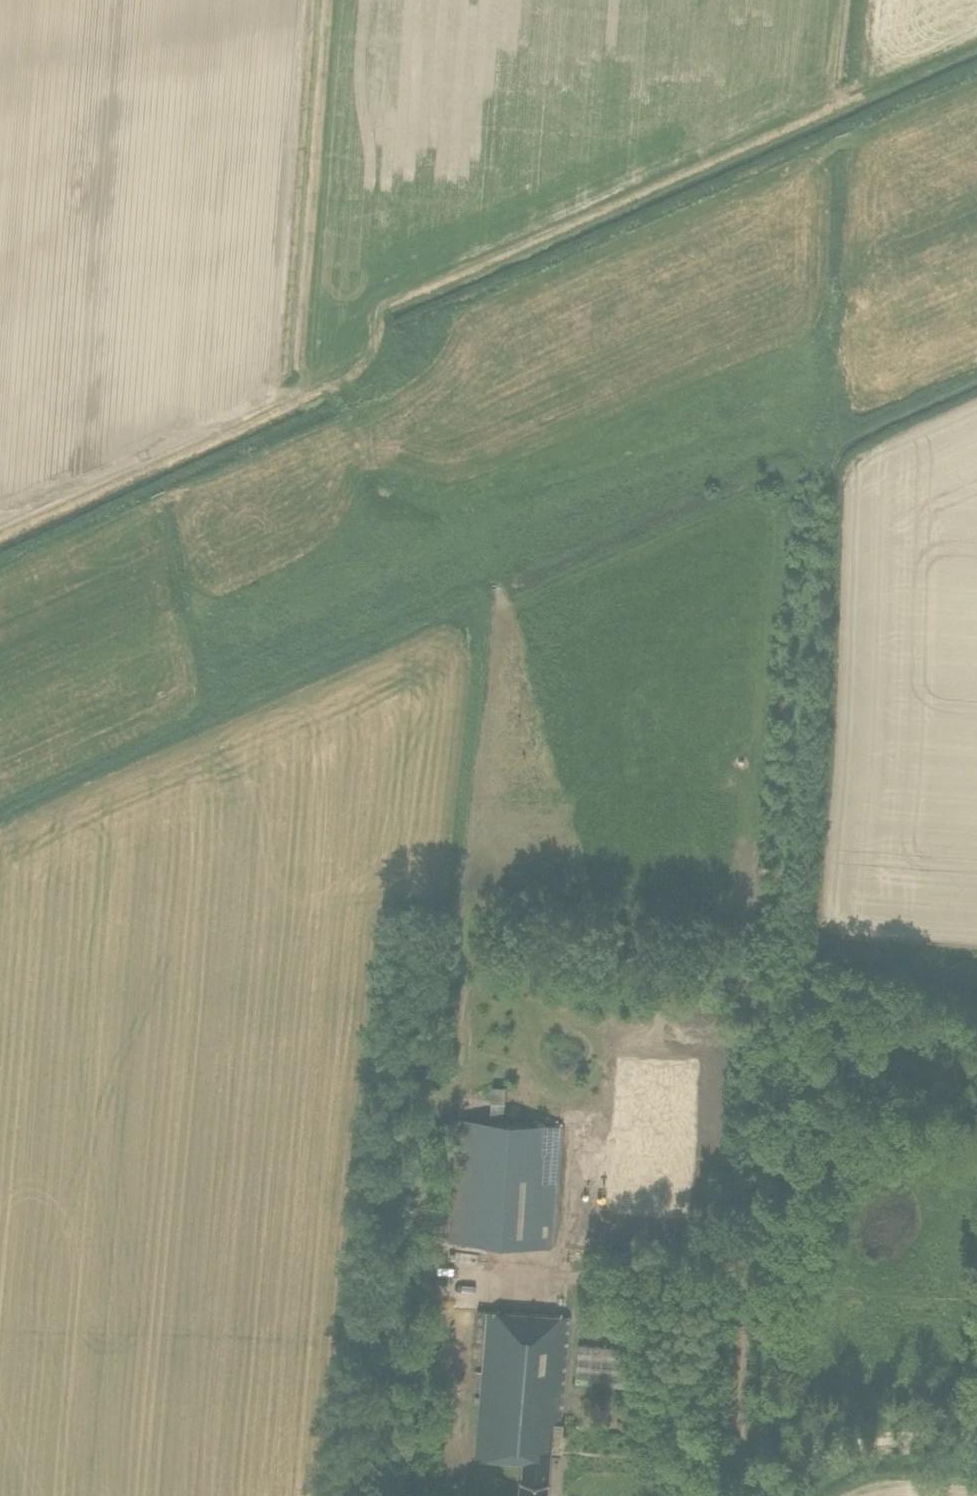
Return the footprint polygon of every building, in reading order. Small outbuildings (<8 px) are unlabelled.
[(515,1088),(491,1086),(490,1113),(501,1114),(500,1121),(458,1118),(450,1240),(490,1242),(550,1246),(558,1124),(515,1122),(516,1115),(610,1121),(618,1019),(521,1012),(515,1088)] [(568,1211),(567,1246),(582,1246),(583,1212),(568,1211)] [(518,1495),(546,1495),(550,1448),(560,1449),(562,1423),(561,1423),(569,1315),(487,1310),(437,1307),(433,1367),(482,1371),(475,1457),(522,1461),(520,1478),(519,1478),(518,1495)] [(708,1347),(709,1336),(694,1334),(693,1345),(708,1347)]
